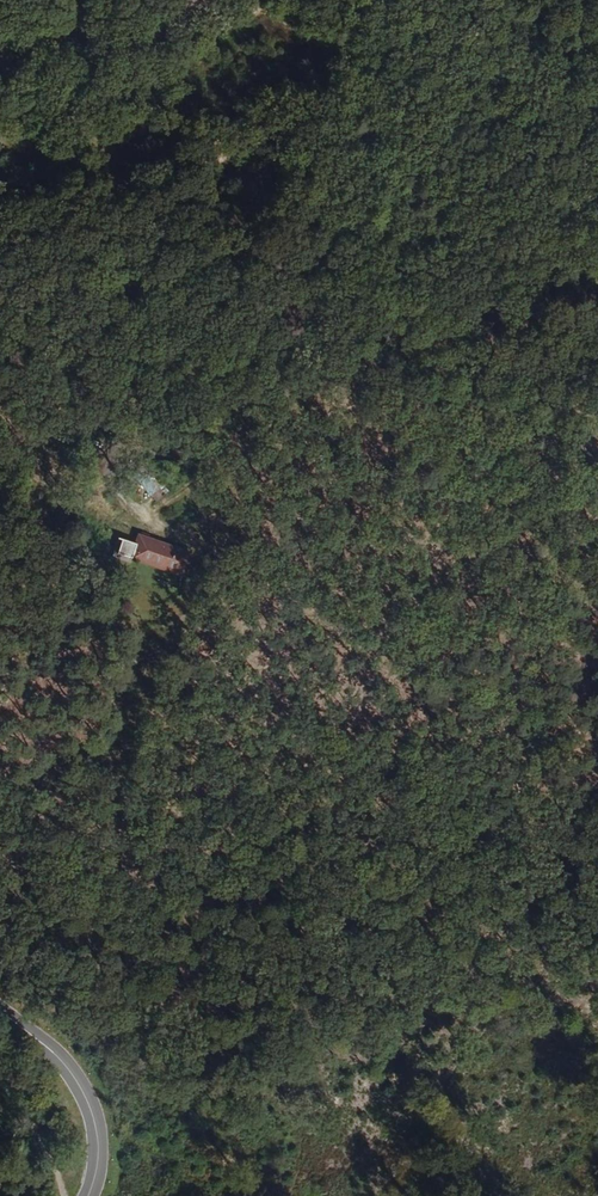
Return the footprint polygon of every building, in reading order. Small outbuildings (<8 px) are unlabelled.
[(475,464),(464,467),(466,480),(477,478),(475,464)] [(464,467),(451,469),(454,482),(466,480),(464,467)] [(451,469),(437,472),(439,485),(454,482),(451,469)] [(181,524),(173,514),(161,524),(168,533),(181,524)] [(199,585),(149,567),(141,588),(192,606),(199,585)]
